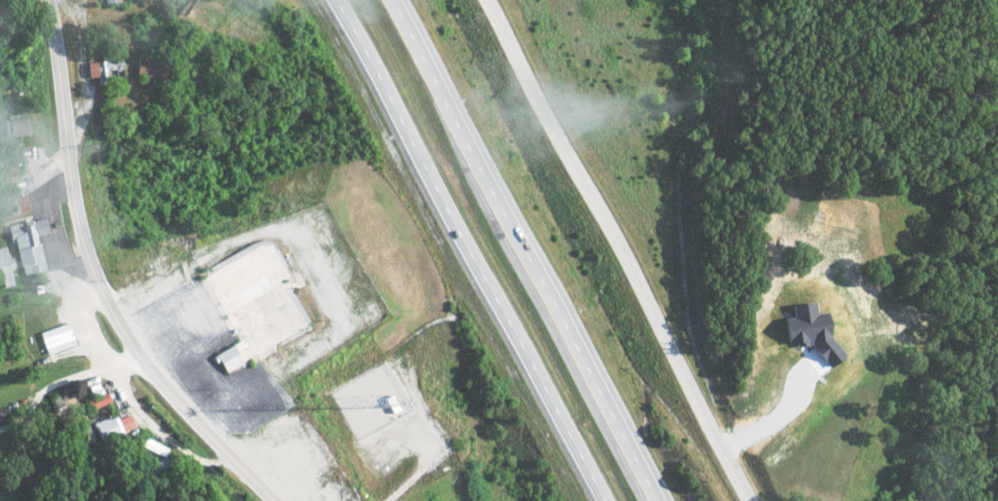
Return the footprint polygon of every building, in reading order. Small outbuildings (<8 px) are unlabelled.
[(133,76),(160,83),(165,65),(138,57),(133,76)] [(109,76),(121,76),(120,60),(85,61),(86,78),(97,78),(97,83),(109,83),(109,76)] [(9,224),(18,275),(42,271),(35,235),(46,233),(43,218),(9,224)] [(2,288),(12,286),(9,268),(13,268),(11,257),(6,258),(3,246),(0,247),(0,279),(2,288)] [(38,333),(45,354),(72,344),(65,324),(38,333)] [(222,372),(240,364),(232,346),(214,354),(222,372)] [(109,402),(105,393),(86,401),(90,410),(109,402)] [(92,424),(99,442),(134,428),(128,415),(116,420),(114,415),(92,424)] [(165,448),(136,434),(132,443),(161,456),(165,448)]
